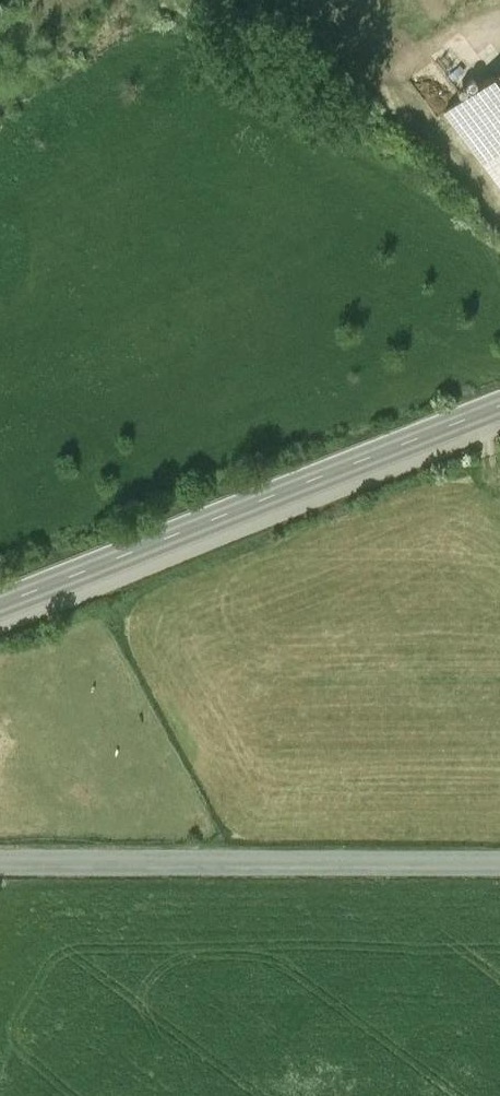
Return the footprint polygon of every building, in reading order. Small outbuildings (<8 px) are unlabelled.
[(444,110),(499,187),(499,70),(444,110)]
